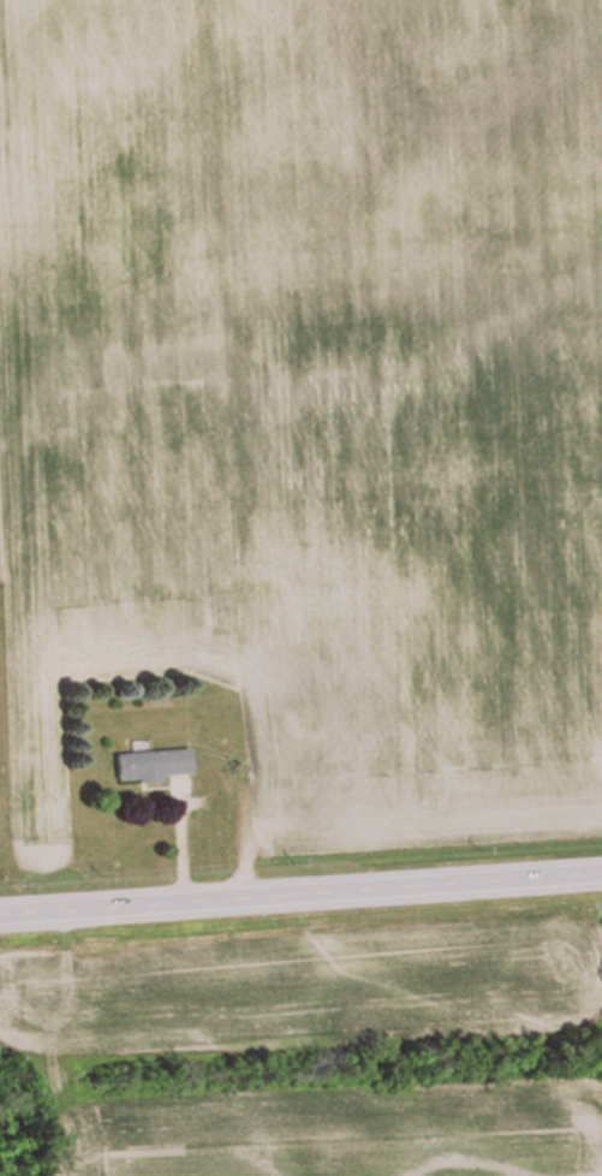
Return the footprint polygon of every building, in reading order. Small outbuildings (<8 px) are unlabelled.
[(190,779),(189,753),(115,756),(116,783),(190,779)]
